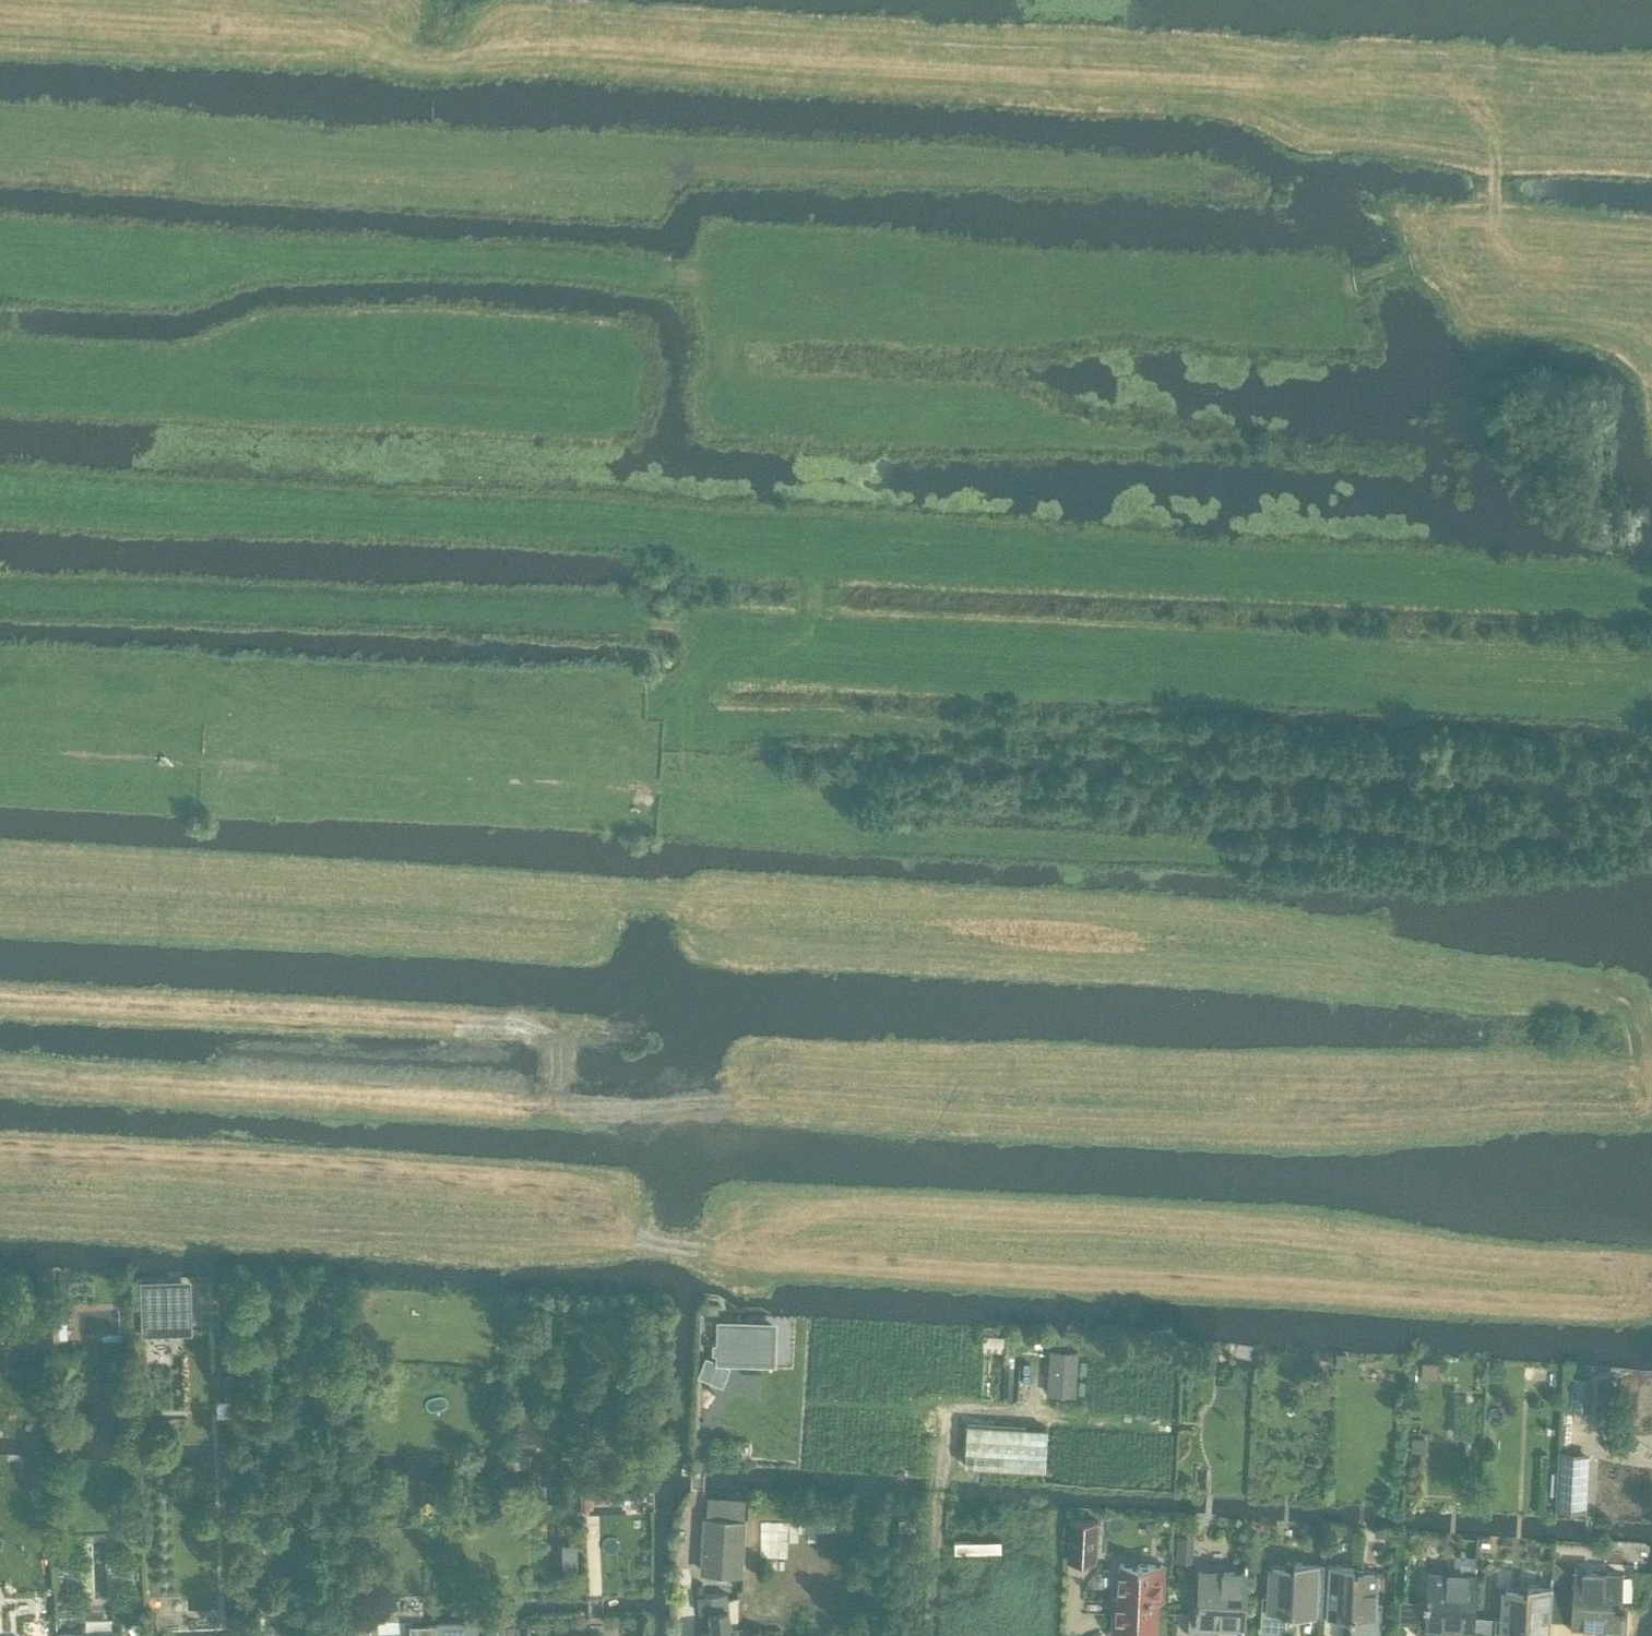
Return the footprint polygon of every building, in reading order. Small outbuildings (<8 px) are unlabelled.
[(141,1280),(141,1284),(142,1330),(182,1329),(181,1279),(141,1280)] [(719,1313),(719,1303),(707,1303),(701,1310),(701,1313),(719,1313)] [(46,1309),(45,1309),(46,1334),(67,1333),(66,1308),(51,1308),(46,1309)] [(773,1322),(718,1321),(717,1358),(772,1359),(773,1322)] [(1074,1395),(1077,1351),(1051,1349),(1048,1393),(1074,1395)] [(1345,1364),(1346,1352),(1335,1352),(1334,1364),(1345,1364)] [(1570,1407),(1590,1408),(1592,1376),(1572,1376),(1570,1407)] [(515,1451),(506,1451),(506,1456),(506,1457),(506,1458),(507,1459),(507,1460),(508,1462),(509,1462),(511,1463),(532,1463),(532,1452),(537,1452),(537,1442),(541,1442),(541,1416),(539,1416),(541,1398),(515,1399),(509,1399),(508,1419),(515,1419),(515,1451)] [(964,1465),(1044,1470),(1047,1427),(967,1422),(964,1465)] [(1410,1434),(1409,1451),(1422,1452),(1423,1435),(1410,1434)] [(1586,1512),(1589,1451),(1559,1449),(1556,1510),(1586,1512)] [(630,1511),(630,1491),(609,1491),(586,1491),(585,1511),(630,1511)] [(708,1496),(707,1515),(746,1518),(747,1499),(708,1496)] [(701,1572),(742,1574),(746,1518),(707,1515),(704,1515),(701,1572)] [(915,1528),(915,1517),(899,1517),(899,1528),(915,1528)] [(1098,1520),(1070,1519),(1068,1559),(1096,1561),(1098,1520)] [(1176,1560),(1193,1561),(1194,1535),(1177,1534),(1176,1560)] [(1321,1614),(1324,1561),(1285,1559),(1285,1565),(1271,1565),(1269,1594),(1262,1594),(1260,1630),(1289,1632),(1290,1613),(1292,1613),(1321,1614)] [(1118,1616),(1117,1635),(1156,1635),(1158,1601),(1163,1601),(1164,1565),(1138,1564),(1135,1560),(1128,1560),(1124,1563),(1120,1563),(1118,1598),(1113,1603),(1113,1611),(1118,1616)] [(1321,1614),(1350,1616),(1352,1617),(1351,1635),(1363,1635),(1380,1635),(1382,1600),(1374,1600),(1376,1570),(1362,1570),(1363,1564),(1324,1561),(1321,1614)] [(1189,1626),(1189,1628),(1189,1631),(1190,1633),(1191,1635),(1192,1635),(1214,1635),(1216,1634),(1217,1632),(1218,1630),(1218,1627),(1218,1622),(1244,1624),(1247,1571),(1199,1569),(1198,1594),(1194,1594),(1194,1598),(1190,1597),(1189,1626)] [(1571,1623),(1573,1623),(1589,1624),(1597,1625),(1597,1629),(1597,1630),(1597,1632),(1597,1633),(1597,1634),(1598,1635),(1625,1635),(1625,1634),(1626,1633),(1626,1632),(1626,1630),(1628,1602),(1624,1602),(1624,1599),(1620,1598),(1622,1573),(1574,1570),(1573,1585),(1572,1620),(1571,1623)] [(1418,1628),(1418,1631),(1419,1633),(1420,1635),(1445,1635),(1446,1634),(1447,1632),(1447,1629),(1448,1625),(1473,1626),(1476,1573),(1429,1571),(1427,1596),(1423,1596),(1423,1600),(1420,1600),(1418,1628)] [(1552,1584),(1518,1582),(1518,1588),(1504,1588),(1503,1617),(1495,1617),(1494,1635),(1526,1635),(1534,1635),(1549,1635),(1550,1622),(1552,1584)] [(710,1611),(712,1628),(700,1629),(701,1635),(736,1635),(734,1625),(731,1625),(726,1591),(697,1595),(699,1612),(710,1611)] [(1398,1621),(1418,1622),(1420,1600),(1400,1598),(1398,1621)] [(1474,1616),(1473,1626),(1473,1630),(1484,1630),(1485,1617),(1474,1616)] [(437,1635),(477,1635),(477,1621),(437,1622),(437,1624),(437,1635)] [(245,1622),(245,1635),(263,1635),(263,1622),(245,1622)] [(437,1624),(410,1625),(410,1635),(437,1635),(437,1624)] [(378,1625),(355,1626),(355,1635),(378,1635),(378,1625)] [(118,1628),(102,1629),(58,1631),(58,1635),(118,1635),(118,1628)]
